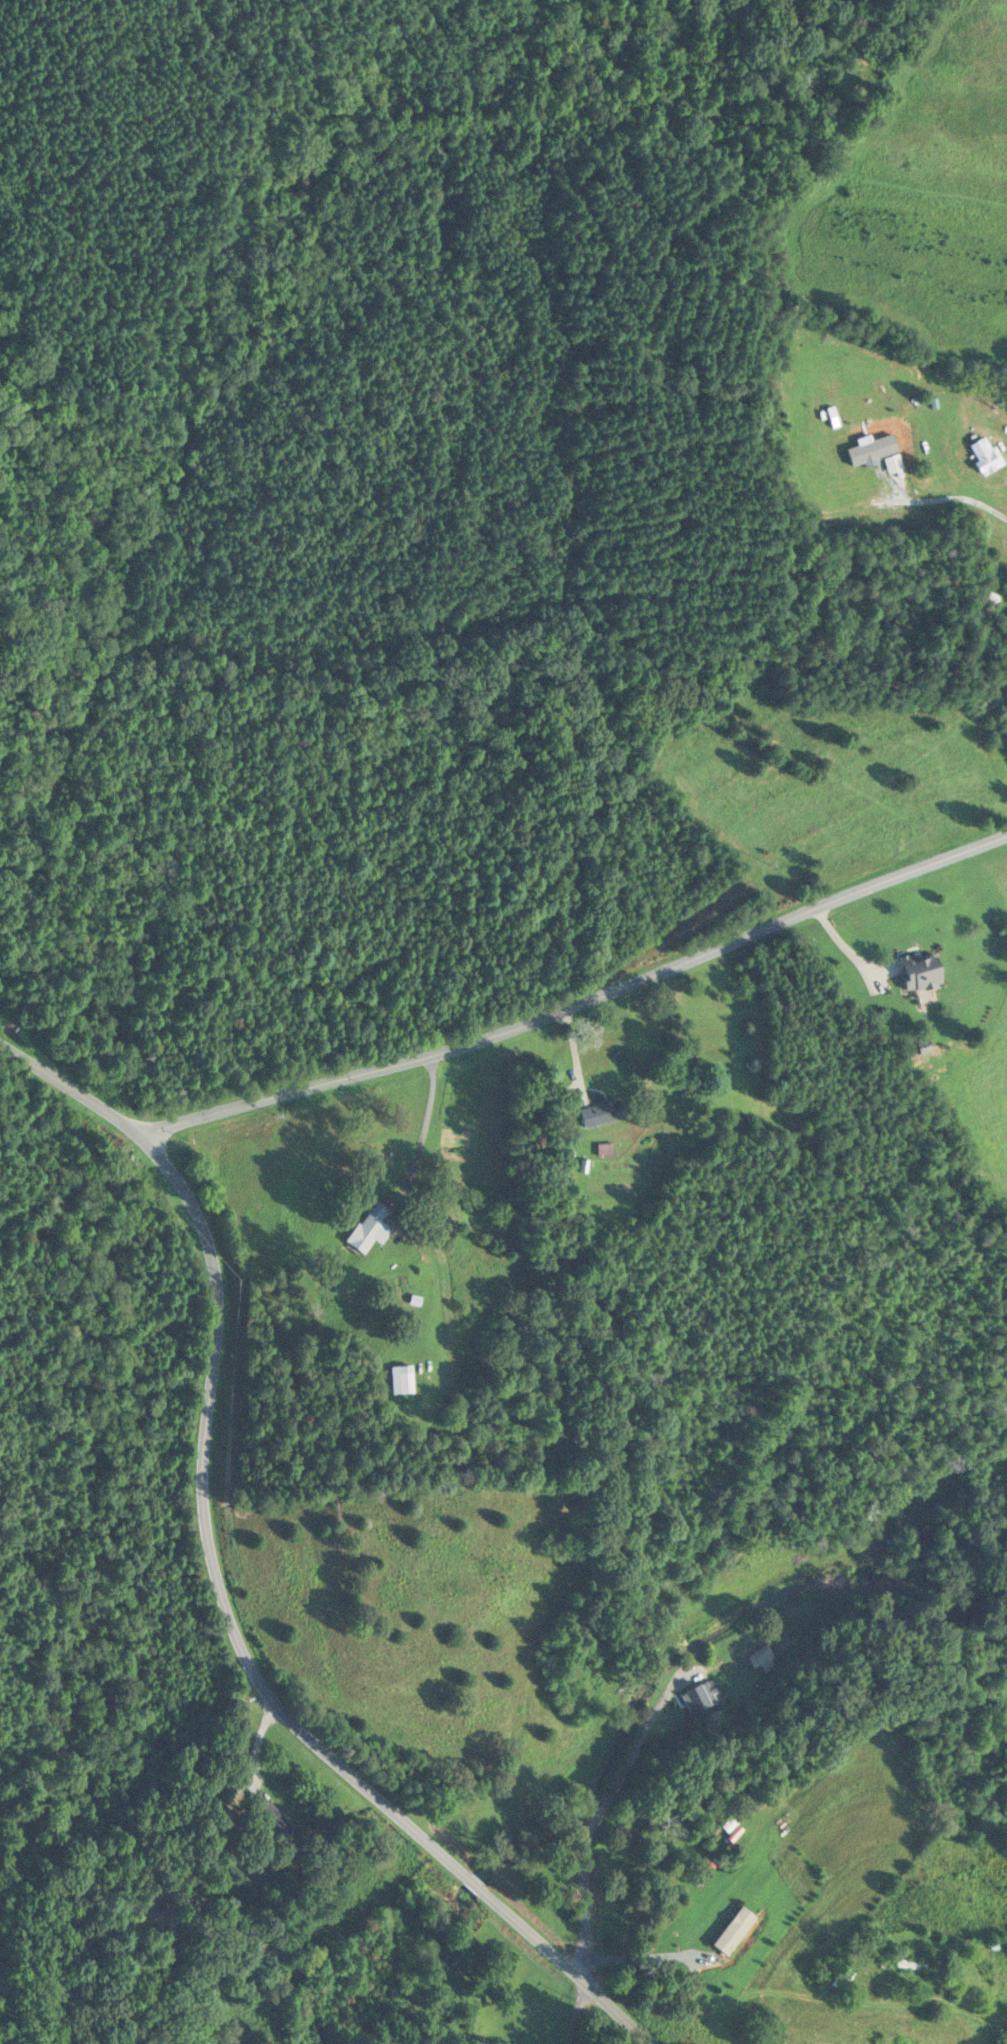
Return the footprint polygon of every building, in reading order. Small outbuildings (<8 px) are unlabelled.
[(1002,462),(984,433),(965,445),(983,474),(1002,462)] [(998,595),(985,589),(981,598),(994,604),(998,595)] [(933,955),(914,958),(913,953),(898,956),(904,990),(938,985),(933,955)] [(577,1106),(582,1126),(622,1117),(618,1097),(577,1106)] [(597,1143),(597,1154),(610,1154),(610,1143),(597,1143)] [(380,1245),(390,1229),(379,1221),(387,1209),(372,1199),(343,1242),(362,1255),(372,1239),(380,1245)] [(411,1393),(410,1365),(388,1366),(390,1394),(411,1393)] [(777,1664),(765,1643),(746,1654),(753,1668),(759,1664),(764,1672),(777,1664)] [(719,1689),(712,1681),(708,1684),(702,1677),(679,1698),(694,1715),(714,1697),(713,1695),(719,1689)] [(251,1816),(283,1848),(297,1834),(266,1801),(251,1816)] [(755,1918),(739,1906),(710,1945),(725,1957),(755,1918)] [(924,1964),(896,1961),(895,1968),(923,1971),(924,1964)]
